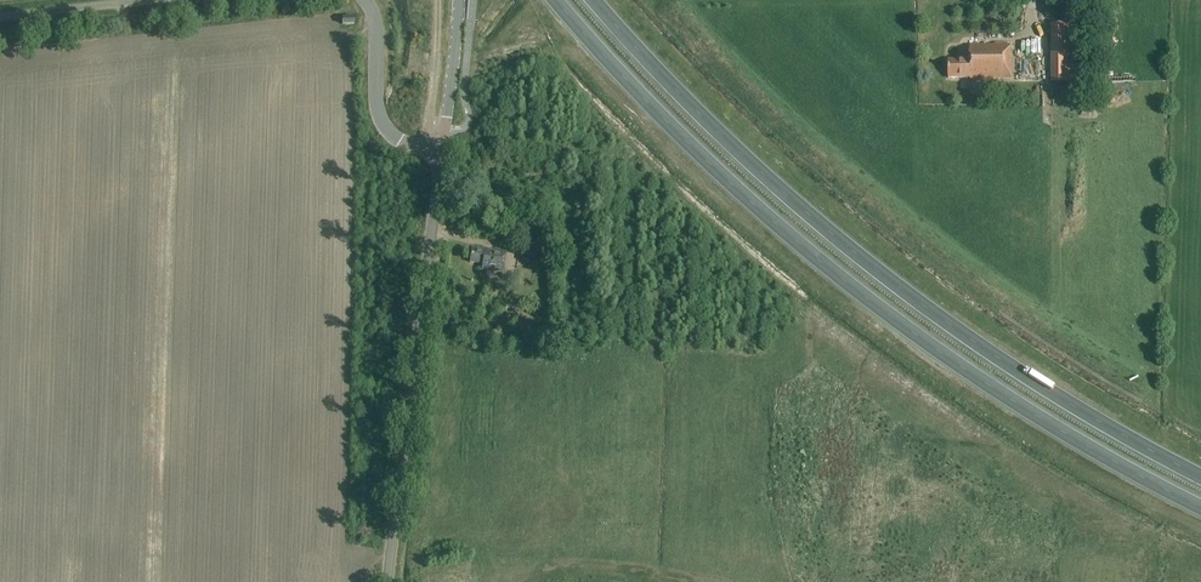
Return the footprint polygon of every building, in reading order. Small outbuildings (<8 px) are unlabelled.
[(970,77),(970,78),(1012,78),(1011,56),(1009,56),(1009,46),(969,46),(970,60),(948,60),(948,77),(970,77)] [(1068,46),(1057,46),(1057,56),(1050,56),(1051,81),(1069,80),(1068,46)] [(469,263),(482,265),(481,270),(504,273),(507,252),(471,247),(469,263)] [(520,255),(517,277),(533,280),(536,258),(520,255)]
